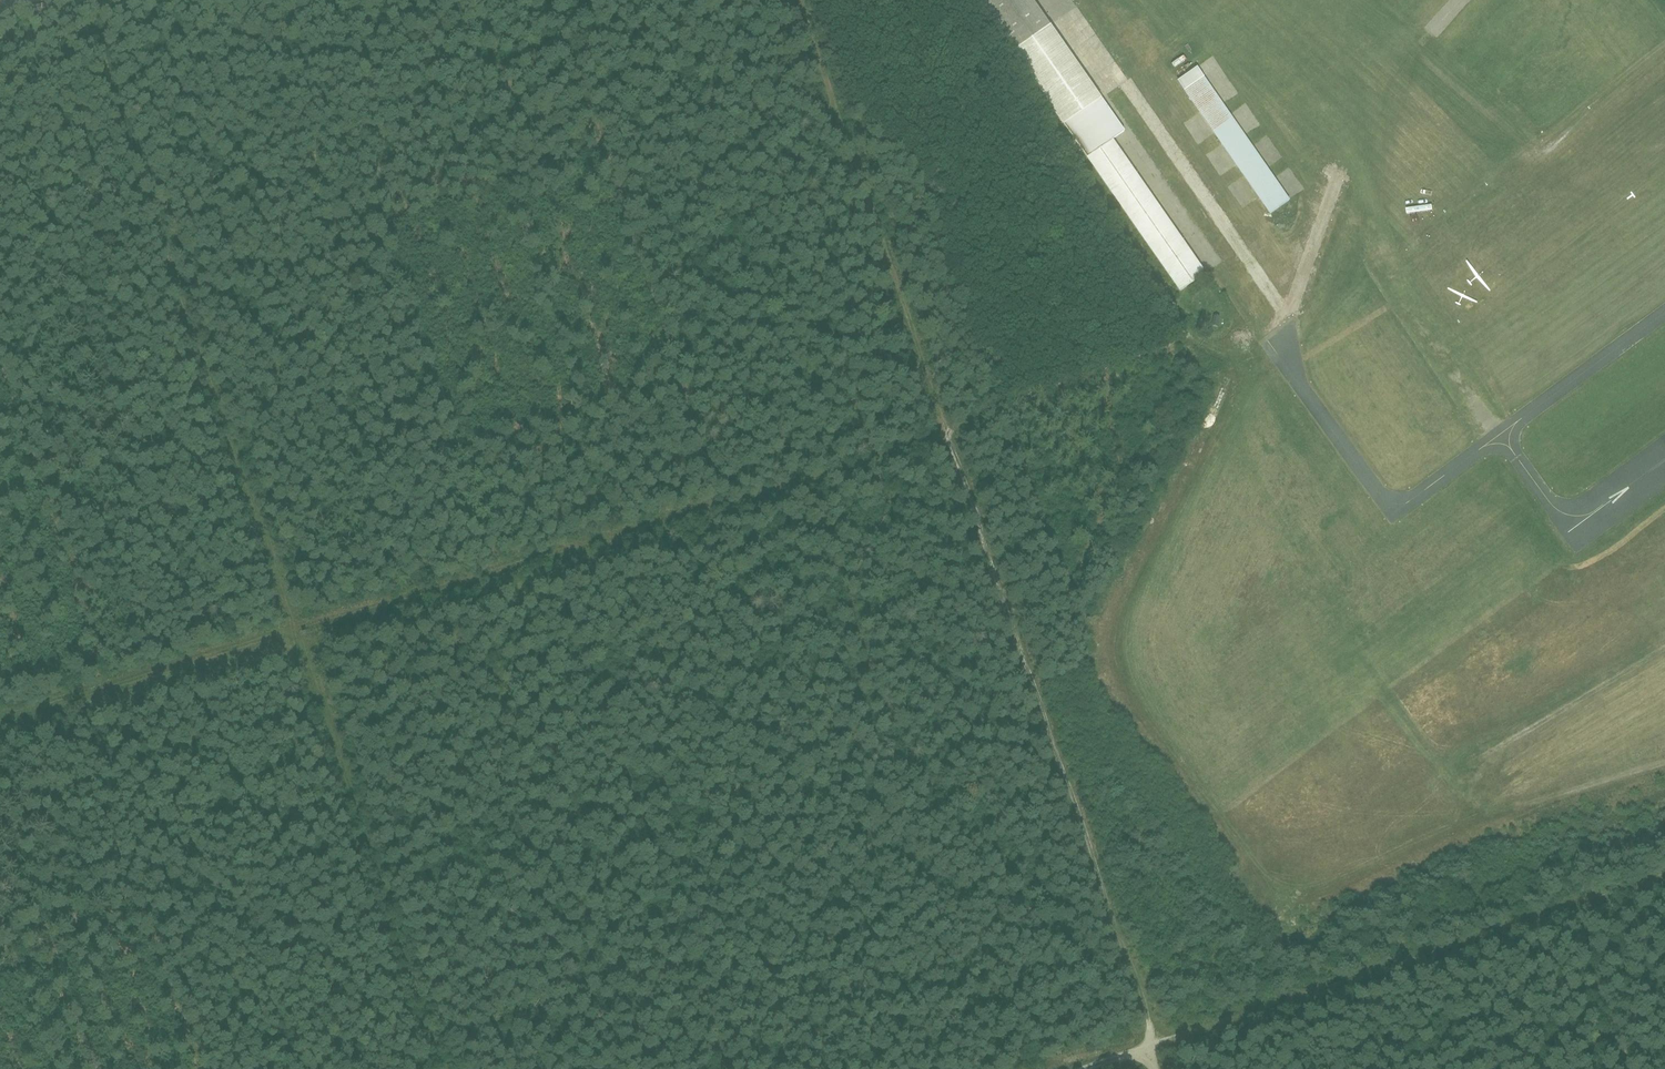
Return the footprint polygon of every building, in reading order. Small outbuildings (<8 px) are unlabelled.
[(1034,0),(983,0),(1015,51),(1052,26),(1034,0)] [(1127,132),(1052,26),(1015,51),(1088,157),(1116,139),(1127,132)] [(1272,215),(1292,201),(1200,67),(1179,79),(1272,215)] [(1116,139),(1088,157),(1183,292),(1209,274),(1116,139)]
